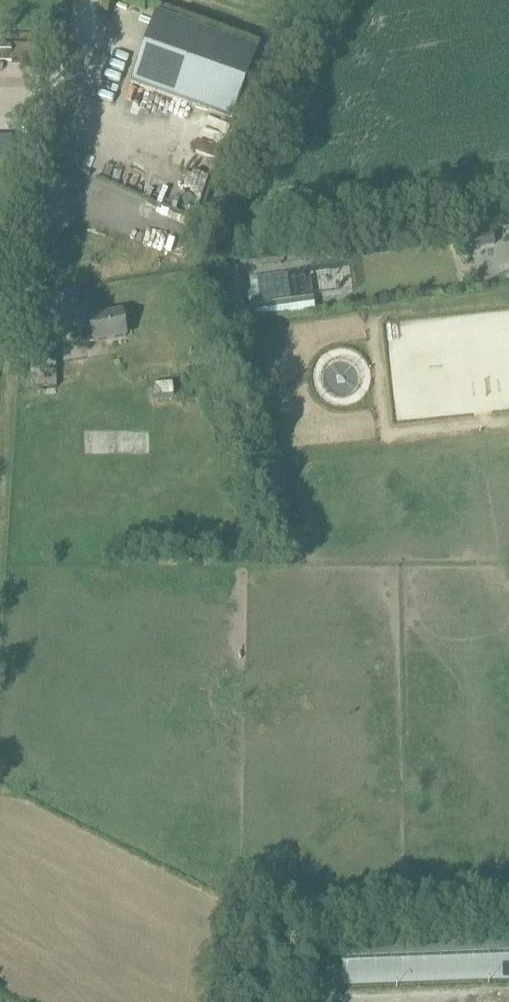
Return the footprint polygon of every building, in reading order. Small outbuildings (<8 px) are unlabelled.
[(156,14),(131,83),(234,121),(259,51),(156,14)] [(12,62),(12,45),(0,45),(0,62),(12,62)] [(467,233),(471,251),(495,245),(491,228),(467,233)] [(94,326),(84,327),(87,342),(97,340),(97,341),(130,335),(126,312),(93,318),(94,326)] [(56,363),(55,334),(31,335),(32,363),(56,363)] [(340,943),(341,985),(508,980),(508,938),(340,943)]
